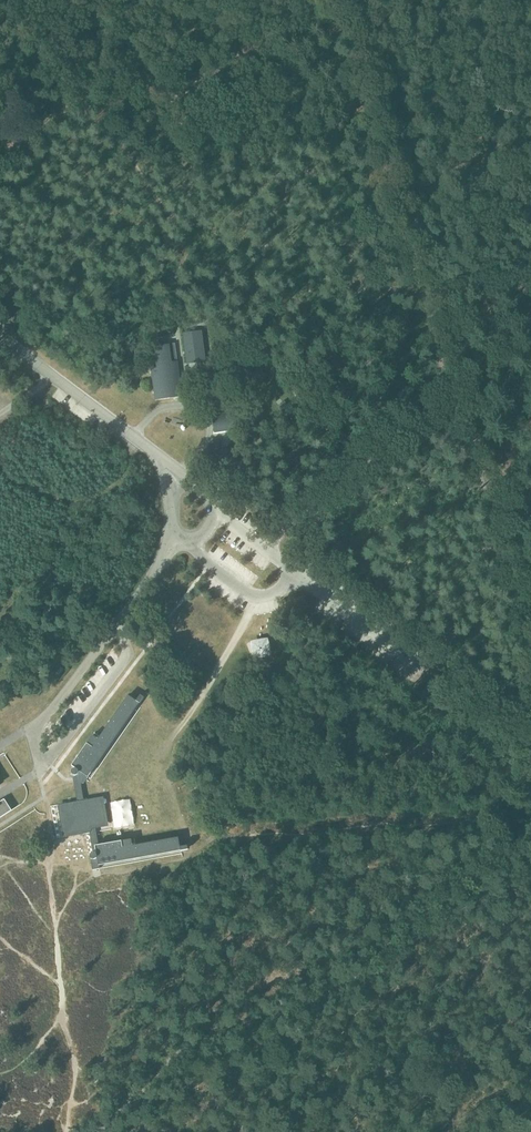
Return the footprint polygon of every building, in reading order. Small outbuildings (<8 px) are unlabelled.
[(183,333),(186,363),(205,360),(201,331),(183,333)] [(175,344),(172,344),(154,347),(157,368),(151,369),(155,400),(182,396),(175,344)] [(216,399),(218,395),(228,381),(214,371),(194,399),(208,409),(215,400),(216,399)] [(226,431),(222,446),(226,449),(231,439),(230,430),(259,426),(256,409),(229,413),(226,403),(218,395),(216,399),(224,414),(211,415),(214,432),(226,431)] [(292,411),(284,401),(277,407),(284,417),(292,411)] [(76,802),(61,805),(65,826),(68,841),(84,838),(84,834),(90,833),(93,853),(92,853),(91,854),(91,855),(91,857),(91,858),(92,858),(94,860),(91,860),(93,870),(100,869),(98,863),(181,848),(179,838),(133,846),(131,839),(96,846),(92,826),(105,824),(101,798),(84,801),(81,785),(84,784),(88,777),(86,776),(138,702),(129,696),(99,739),(93,736),(72,766),(76,769),(75,769),(74,769),(73,769),(73,770),(72,771),(72,772),(72,773),(73,774),(74,775),(75,775),(76,775),(81,801),(76,802)] [(11,811),(4,800),(0,802),(0,818),(11,811)]
